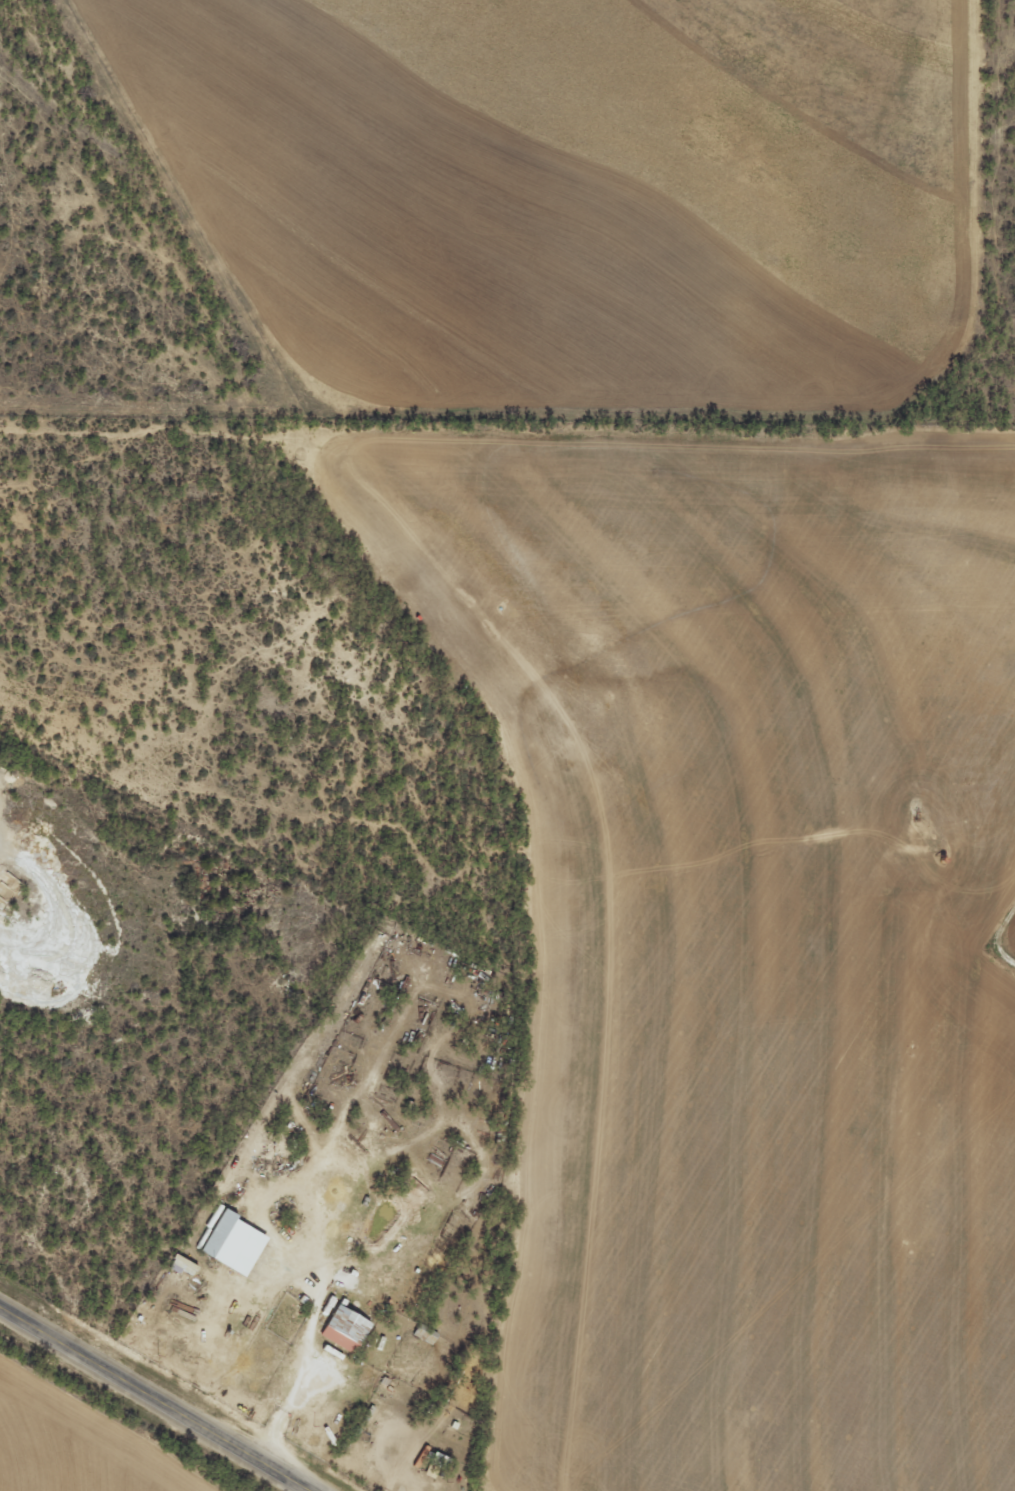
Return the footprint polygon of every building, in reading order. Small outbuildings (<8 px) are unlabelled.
[(168,1266),(180,1273),(182,1269),(193,1275),(198,1266),(175,1254),(168,1266)] [(319,1334),(353,1354),(371,1324),(337,1304),(319,1334)]
